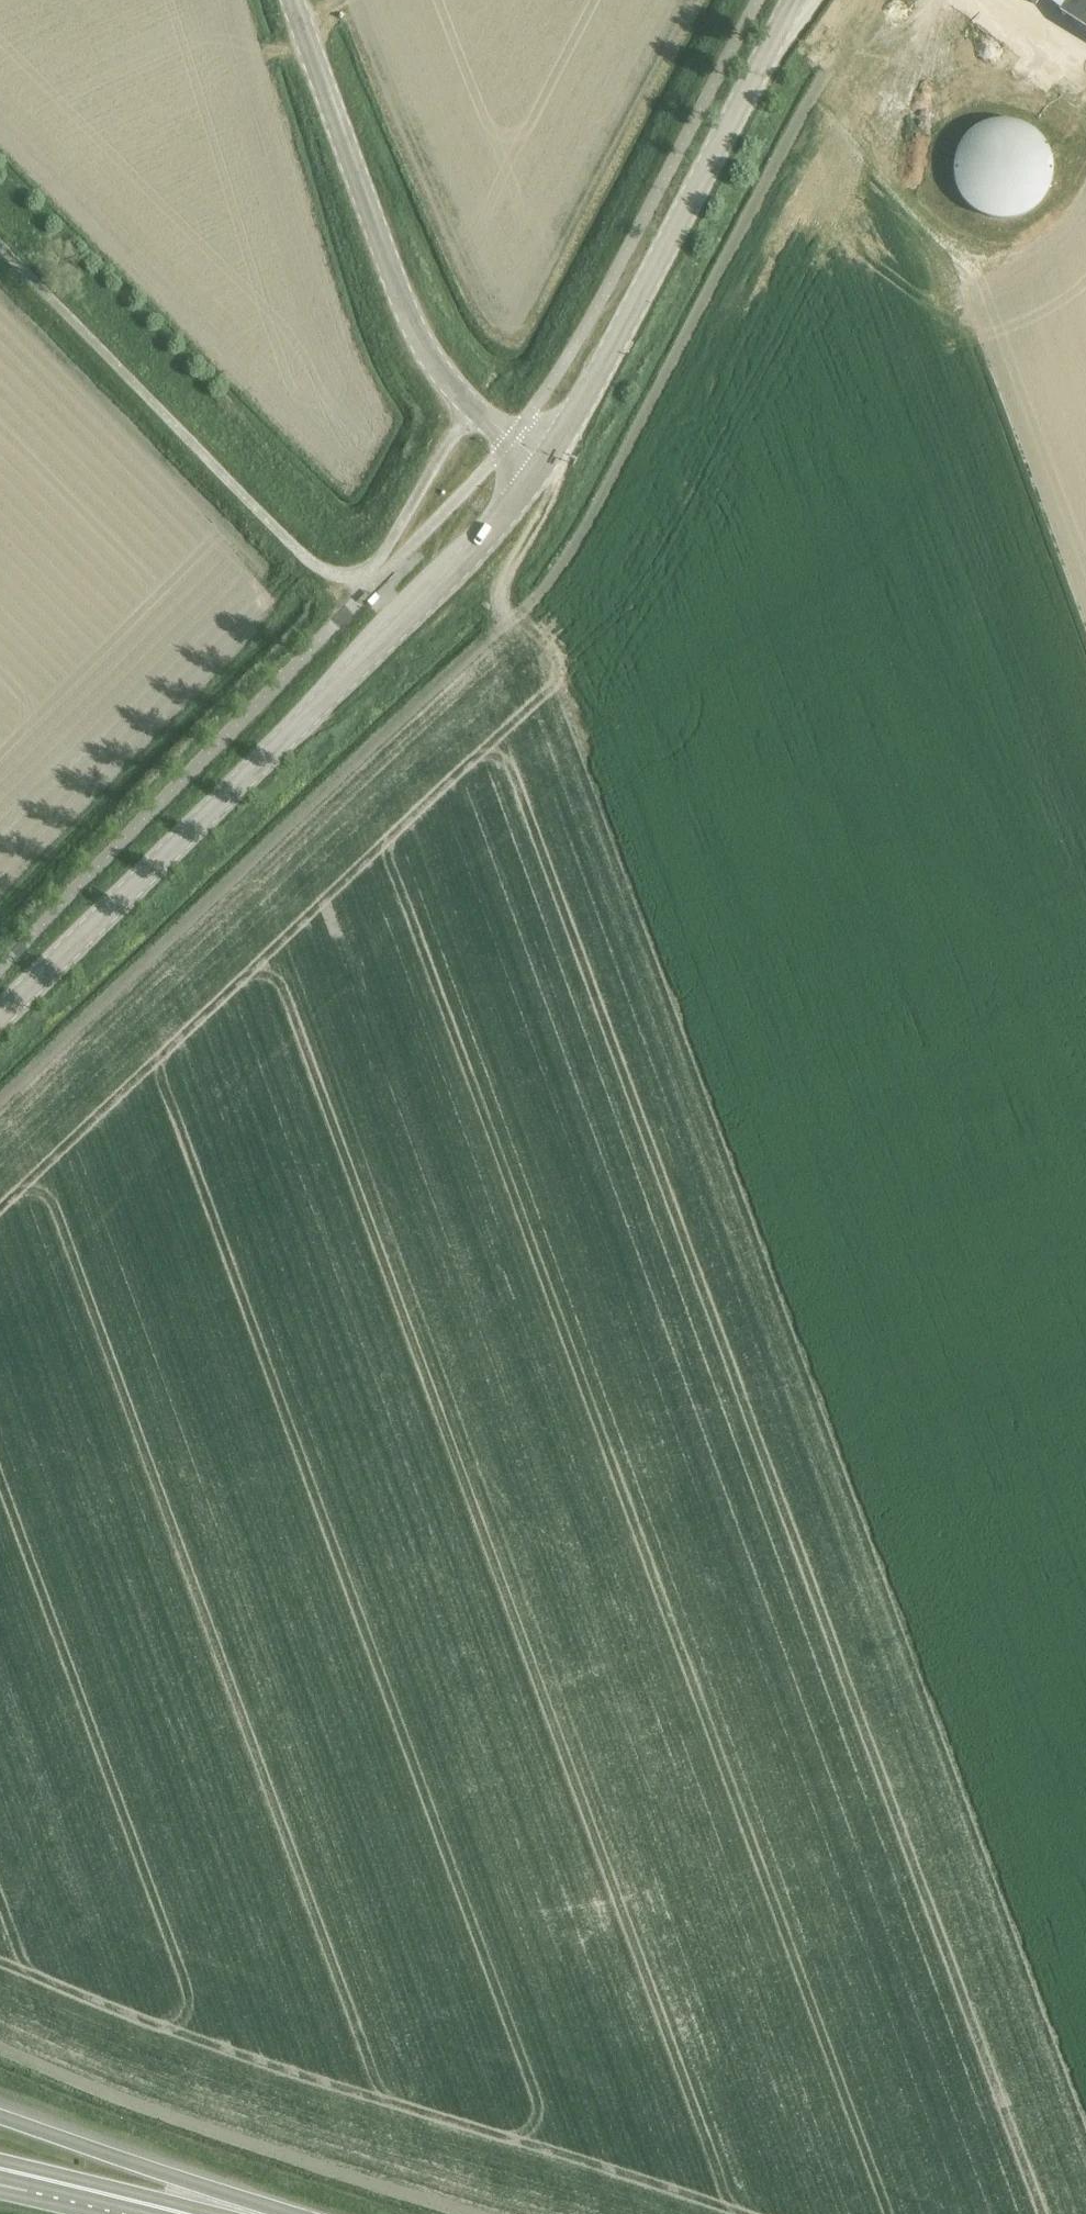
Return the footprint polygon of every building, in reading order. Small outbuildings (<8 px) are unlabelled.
[(1056,9),(1085,32),(1085,0),(1063,0),(1056,9)] [(952,174),(955,188),(964,201),(975,211),(989,217),(1004,219),(1019,216),(1033,209),(1044,198),(1051,185),(1054,171),(1053,157),(1048,143),(1039,132),(1027,123),(1014,118),(1000,117),(986,119),(974,126),(963,135),(956,147),(952,160),(952,174)]
